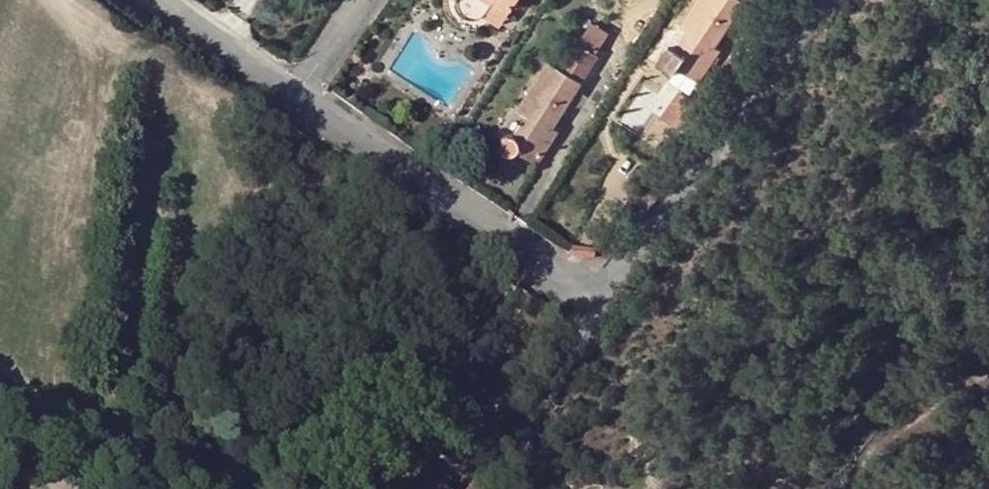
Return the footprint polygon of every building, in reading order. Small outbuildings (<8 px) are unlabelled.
[(465,4),(466,8),(469,11),(475,13),(479,16),(491,12),(499,0),(464,0),(465,4)] [(491,12),(505,22),(516,4),(509,0),(499,0),(491,12)] [(675,51),(668,46),(656,65),(671,76),(676,69),(698,84),(720,51),(715,47),(747,0),(700,0),(681,28),(688,32),(696,39),(684,57),(675,51)] [(688,32),(675,51),(684,57),(696,39),(688,32)] [(518,112),(528,118),(534,122),(527,133),(522,130),(515,140),(512,138),(509,138),(505,138),(502,141),(500,145),(501,149),(502,153),(506,155),(511,155),(516,153),(536,165),(557,134),(552,131),(597,59),(574,44),(557,71),(547,64),(518,112)] [(681,95),(662,121),(679,133),(694,114),(698,108),(681,95)] [(694,114),(682,129),(694,138),(705,123),(694,114)] [(534,122),(528,118),(522,130),(527,133),(534,122)] [(636,190),(620,213),(640,218),(658,196),(636,190)]
